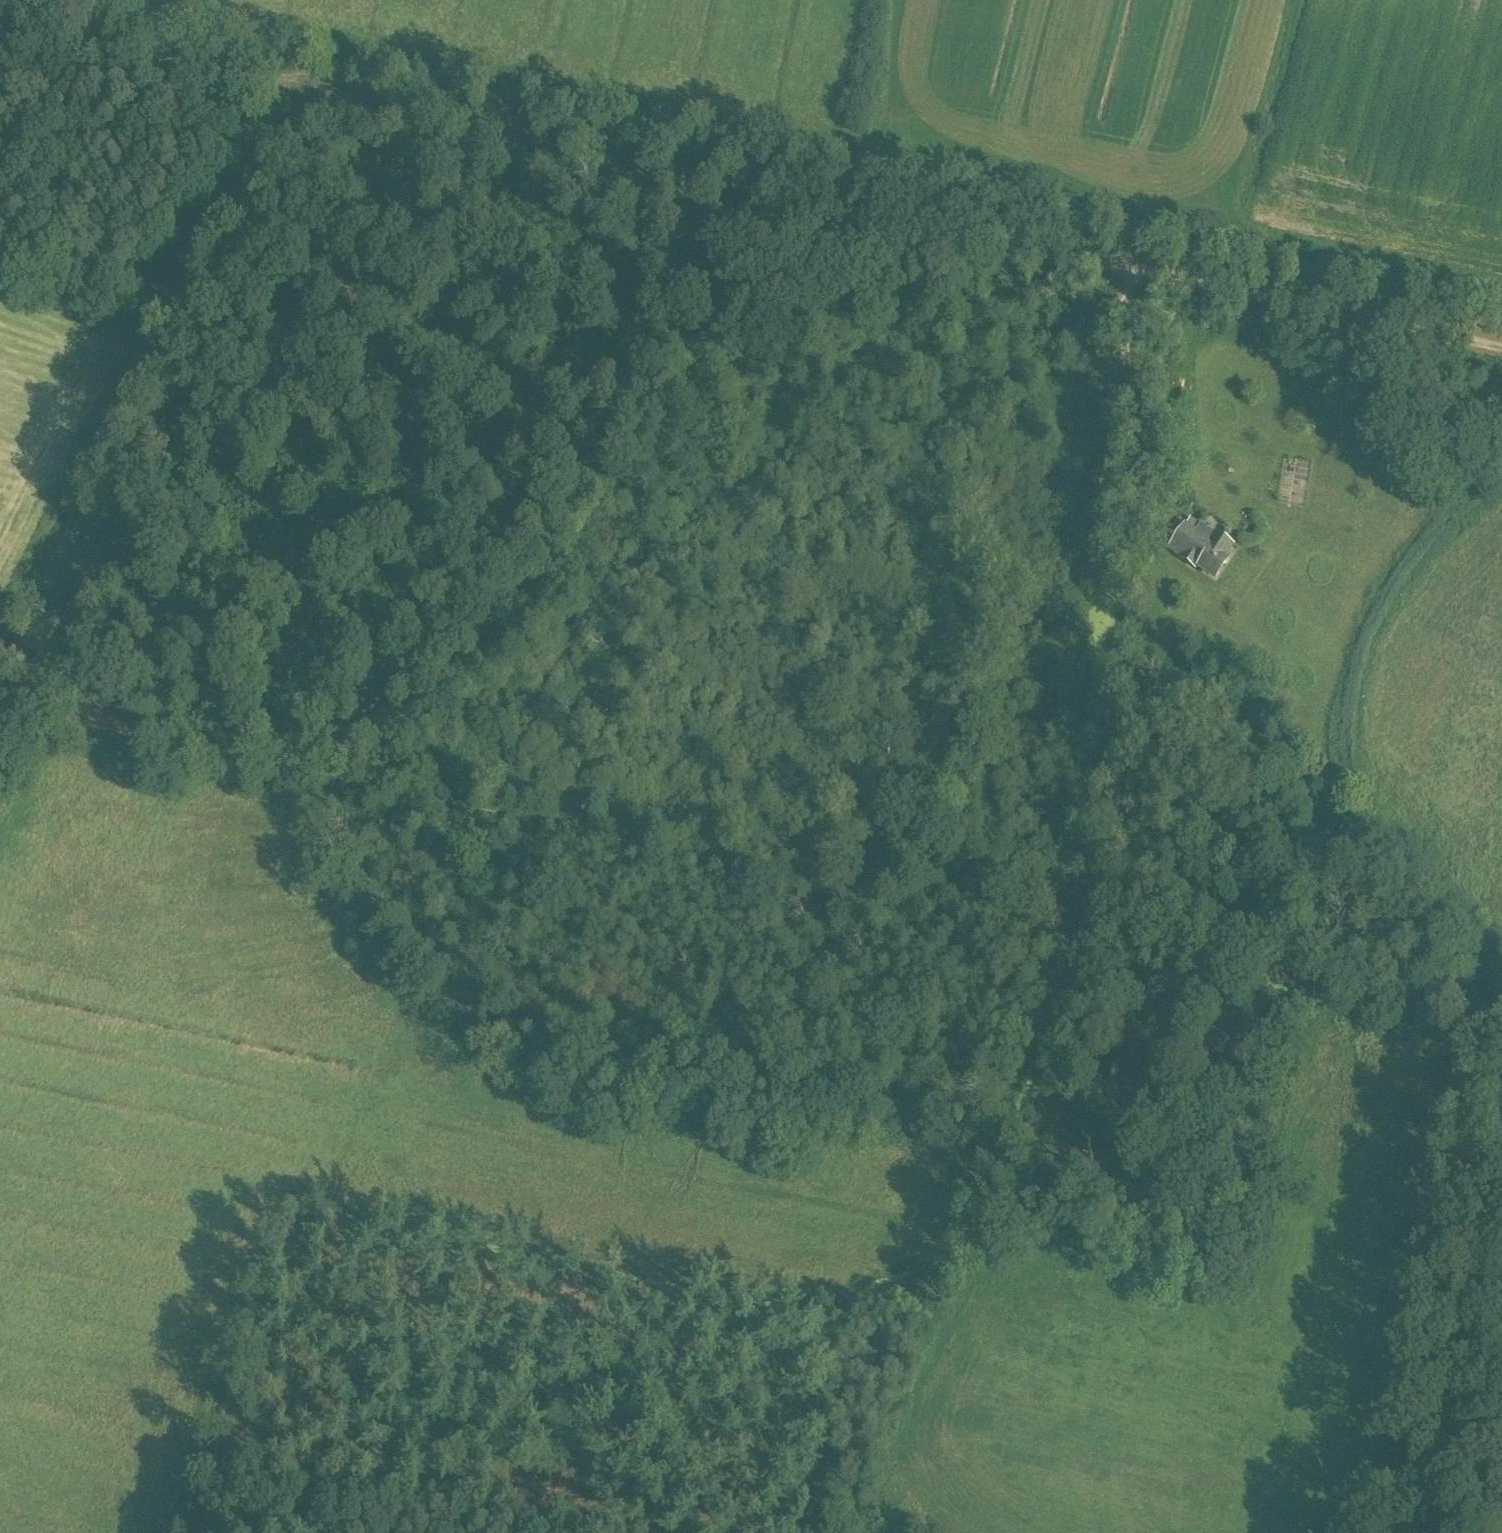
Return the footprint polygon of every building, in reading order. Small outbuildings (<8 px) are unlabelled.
[(1169,548),(1181,556),(1180,558),(1193,567),(1195,565),(1214,578),(1225,562),(1221,559),(1230,545),(1215,535),(1215,534),(1199,524),(1193,533),(1184,526),(1169,548)]
